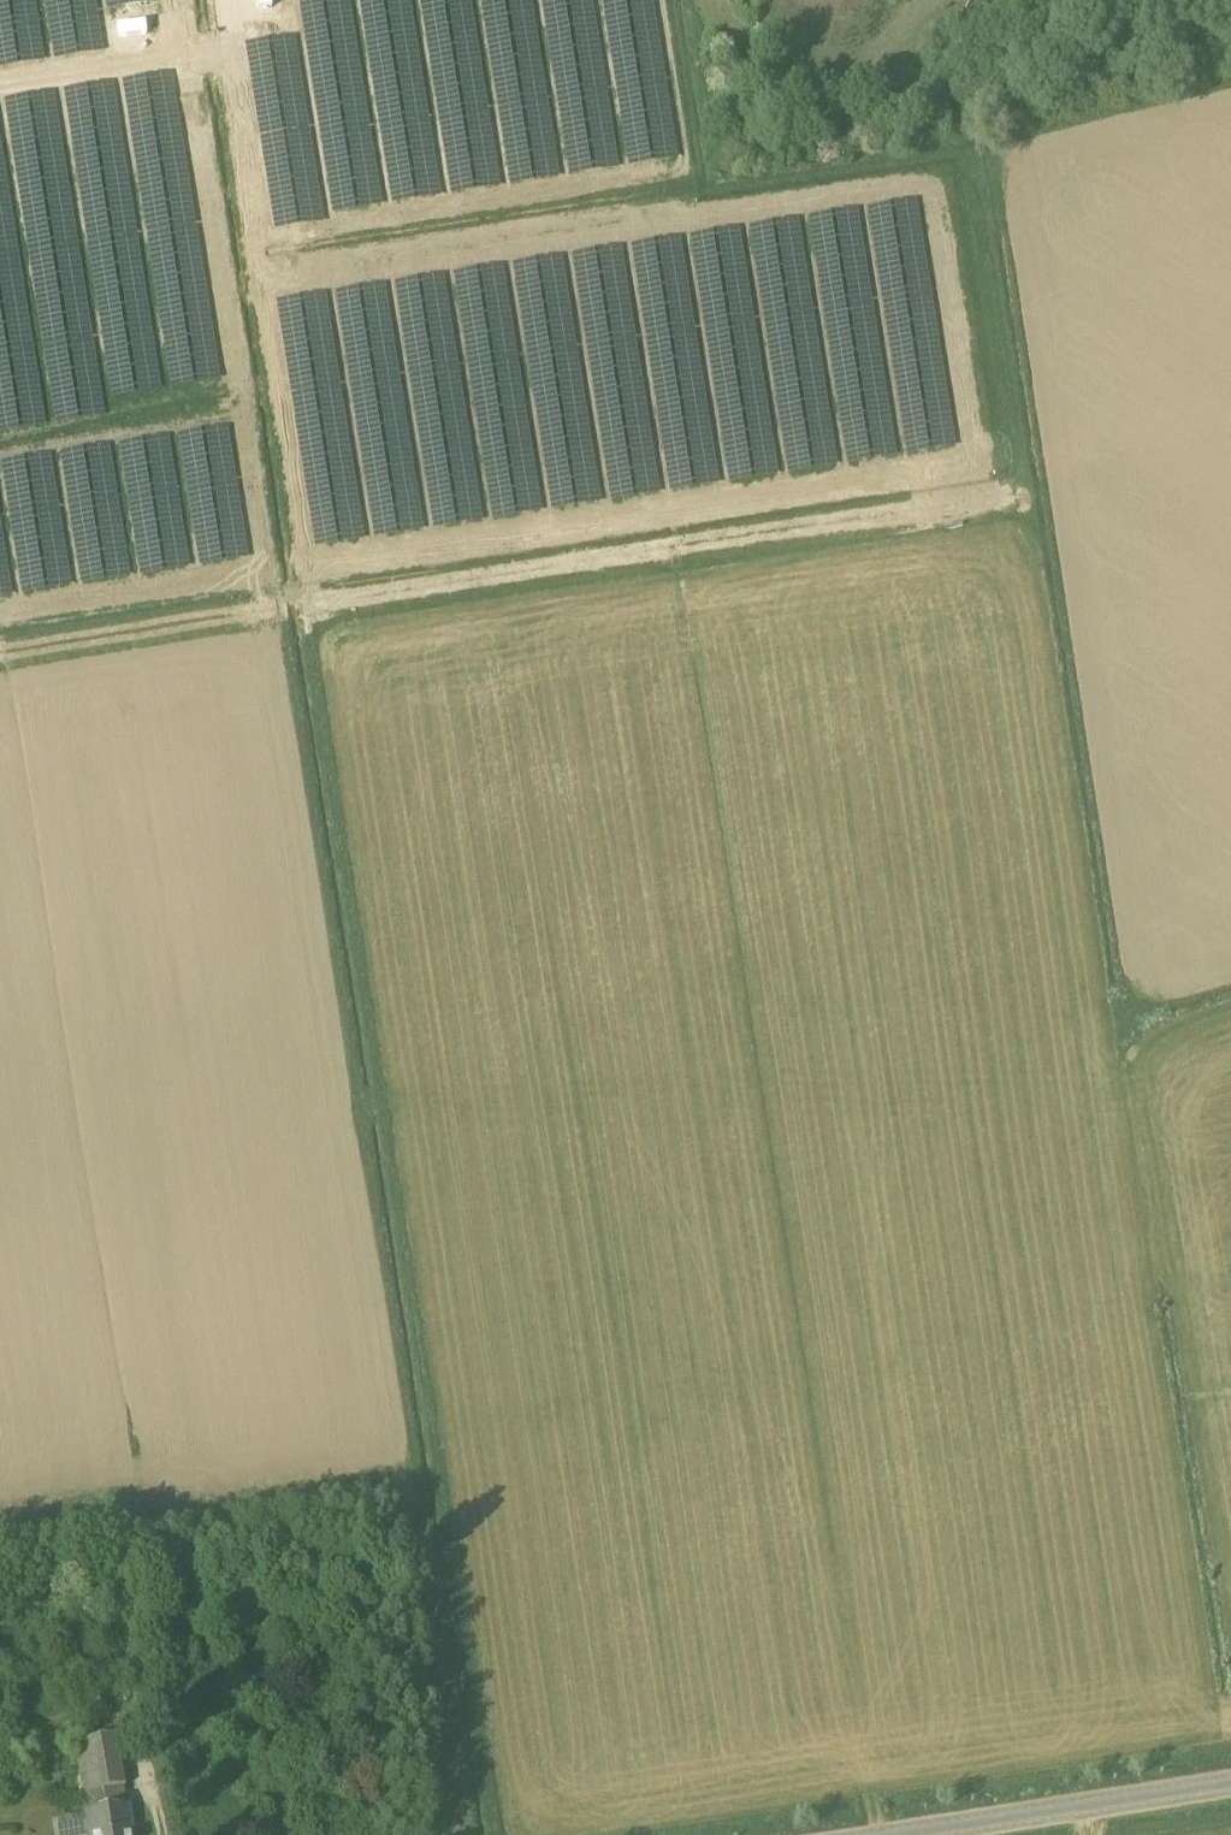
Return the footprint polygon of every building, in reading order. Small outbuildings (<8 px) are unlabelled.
[(74,1743),(83,1794),(127,1787),(118,1735),(74,1743)] [(89,1834),(134,1834),(129,1806),(85,1814),(89,1834)] [(61,1834),(79,1834),(85,1834),(83,1819),(59,1823),(61,1834)]
